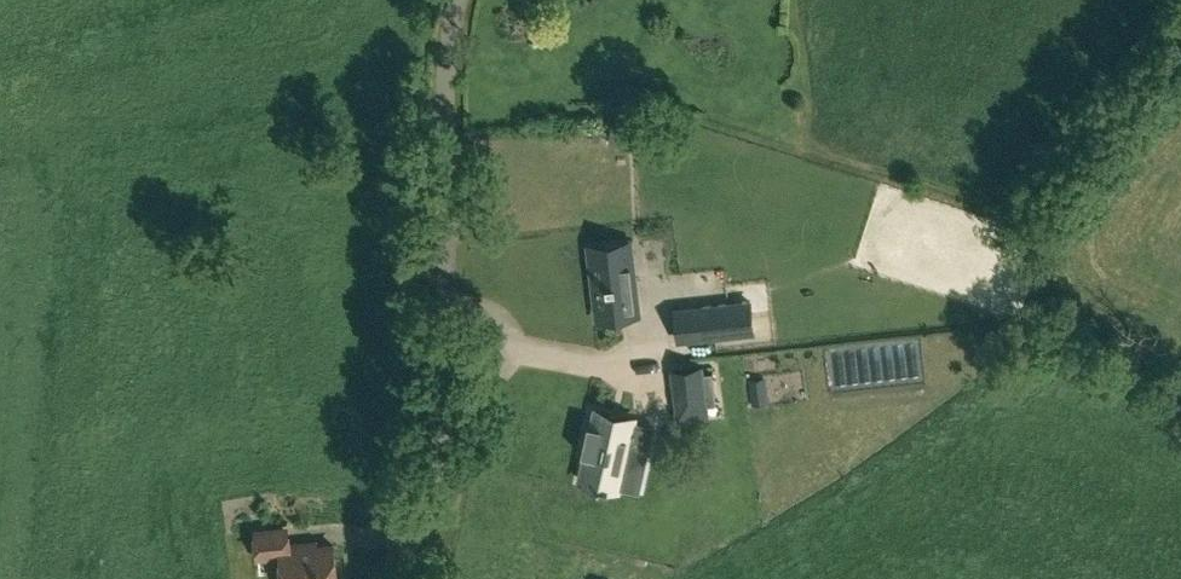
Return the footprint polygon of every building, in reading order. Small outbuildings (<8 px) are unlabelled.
[(629,244),(591,248),(599,317),(637,313),(632,266),(619,267),(617,247),(629,245),(629,244)] [(745,301),(698,307),(703,342),(750,336),(745,301)] [(702,367),(672,371),(679,419),(708,415),(707,405),(716,404),(712,372),(702,374),(702,367)] [(586,455),(581,480),(601,485),(600,486),(609,488),(609,486),(618,488),(619,485),(620,485),(625,486),(630,463),(626,462),(630,445),(633,446),(647,449),(651,428),(636,424),(633,424),(634,419),(596,410),(593,424),(589,423),(583,449),(582,454),(586,455)] [(367,503),(366,514),(389,517),(389,504),(367,503)] [(287,528),(256,531),(258,557),(281,555),(284,578),(338,578),(334,545),(305,548),(304,543),(289,545),(287,528)]
